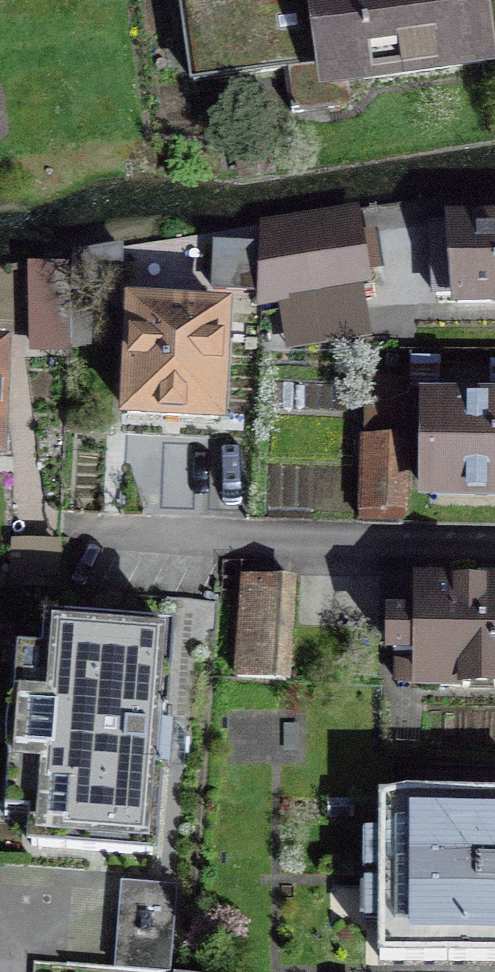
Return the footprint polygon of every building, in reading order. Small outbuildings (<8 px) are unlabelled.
[(183,95),(293,79),(301,129),(487,102),(473,0),(169,0),(183,95)] [(354,221),(262,224),(262,235),(263,258),(264,306),(357,303),(354,221)] [(262,235),(224,236),(225,258),(263,258),(262,235)] [(431,239),(437,328),(494,325),(494,235),(431,239)] [(33,277),(33,343),(60,343),(60,277),(33,277)] [(227,319),(110,312),(104,430),(221,437),(227,319)] [(409,398),(405,519),(494,522),(494,401),(409,398)] [(398,430),(362,430),(362,506),(398,507),(398,430)] [(292,581),(242,579),(238,678),(287,680),(292,581)] [(395,584),(389,703),(494,708),(494,589),(395,584)] [(164,622),(52,615),(50,644),(19,642),(10,796),(38,798),(36,831),(152,838),(164,622)] [(382,799),(378,958),(494,961),(494,802),(382,799)] [(173,897),(123,892),(116,967),(166,971),(173,897)]
